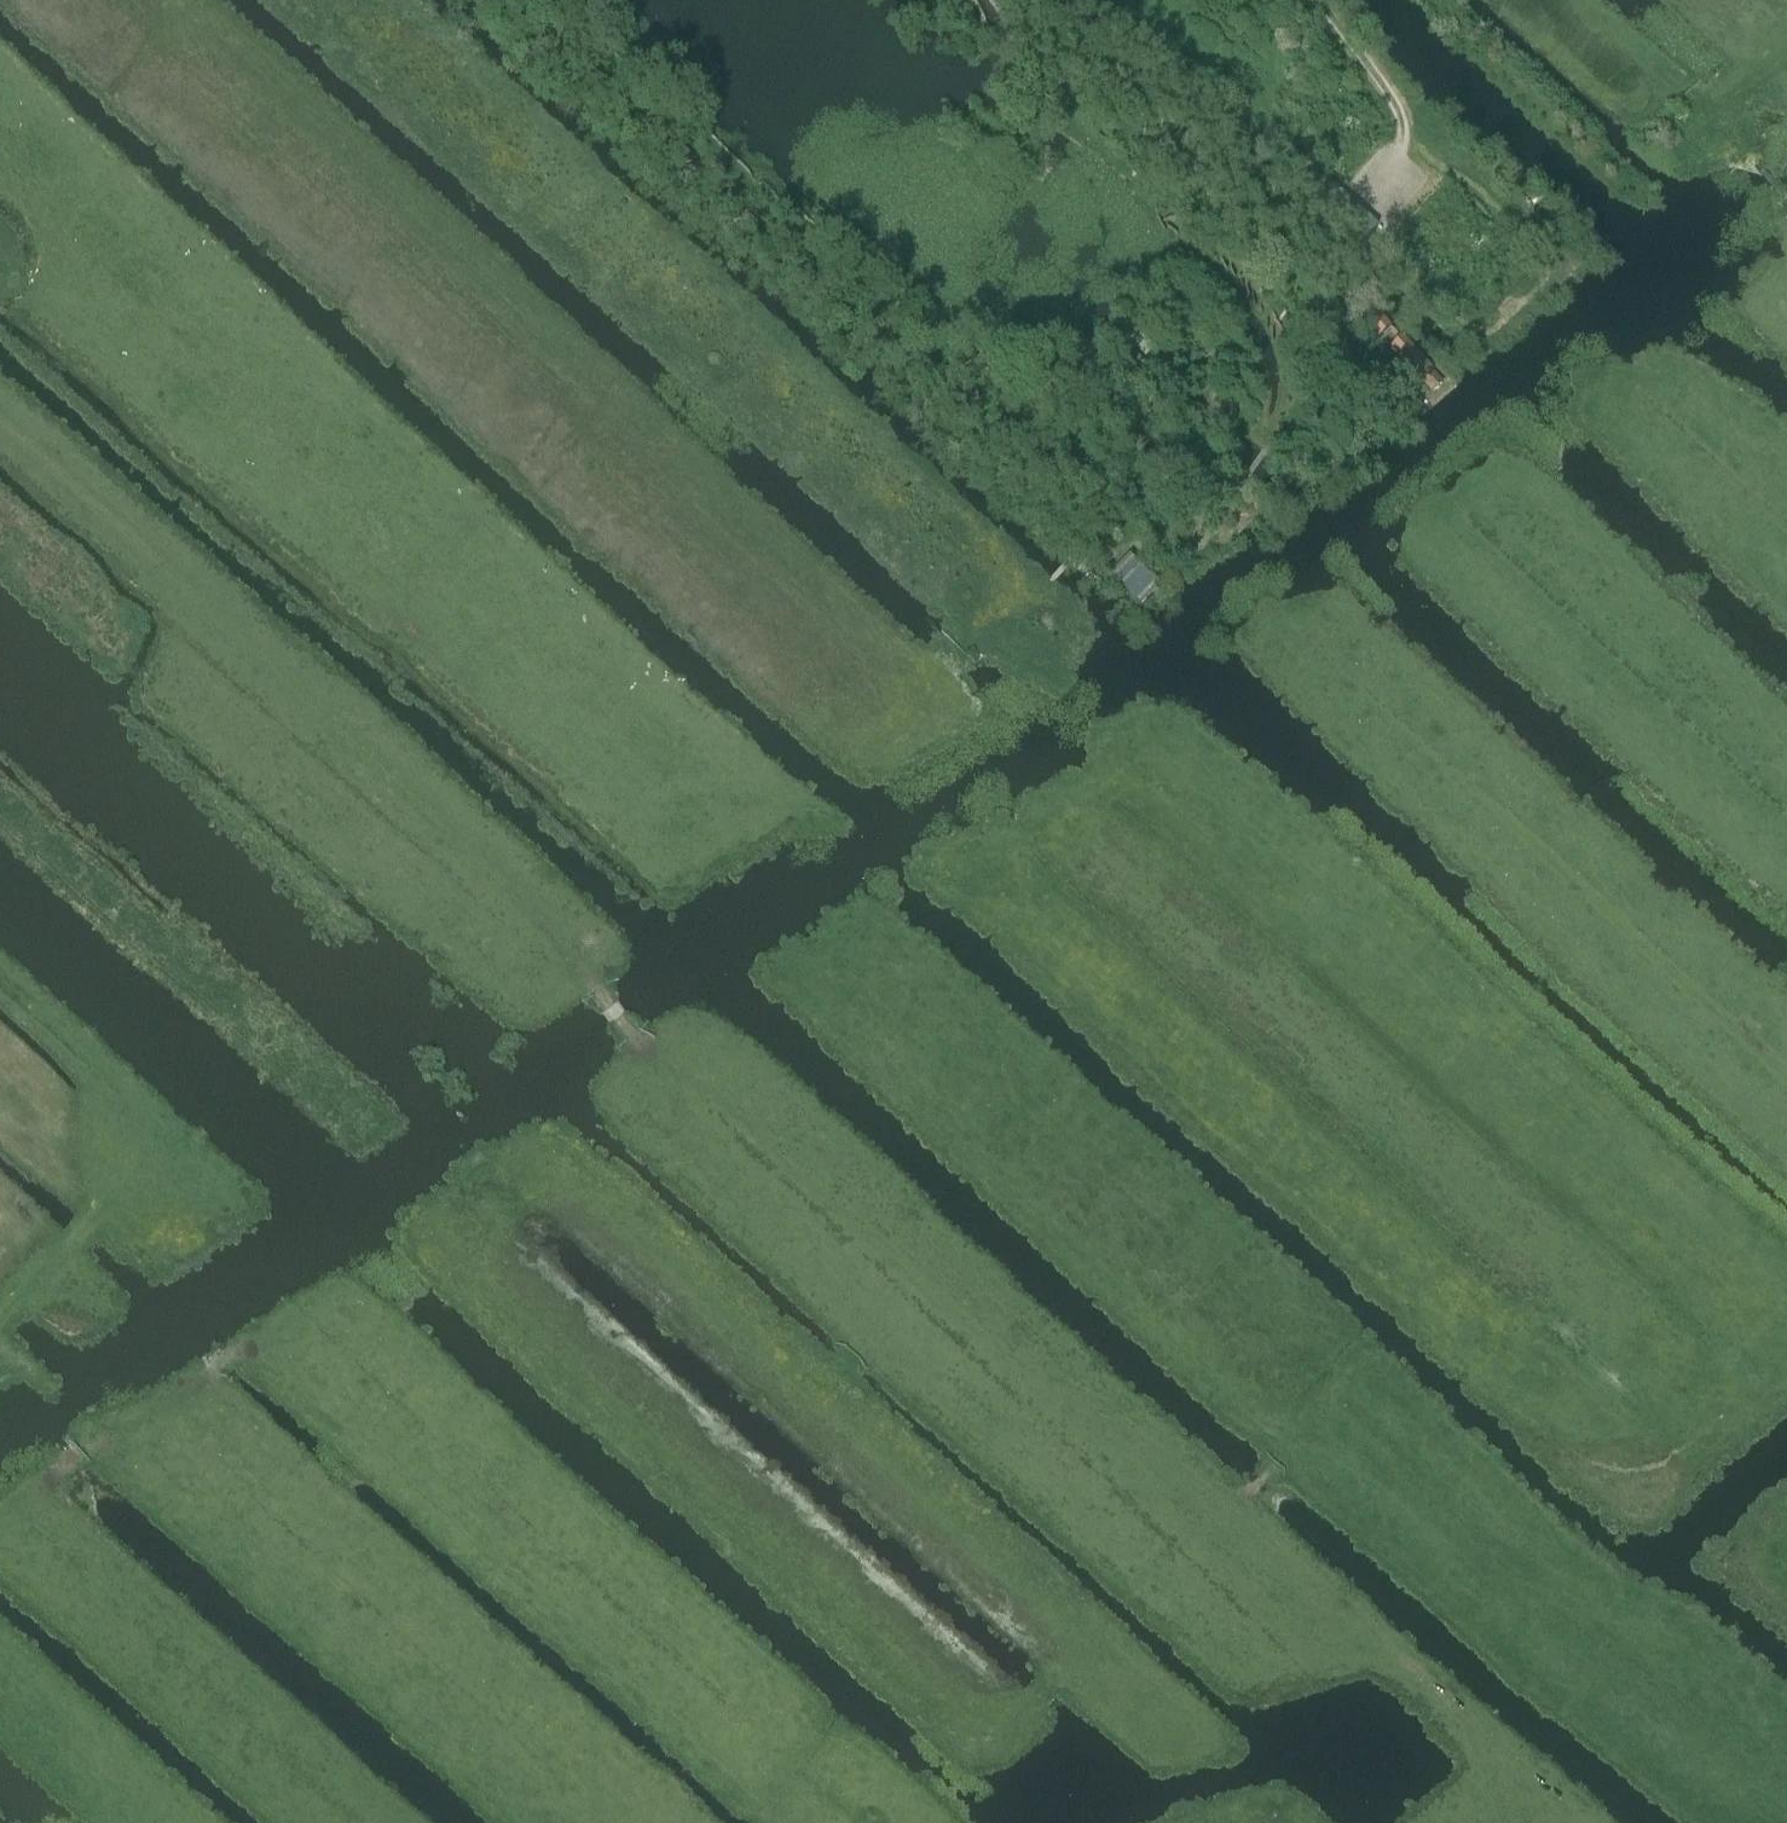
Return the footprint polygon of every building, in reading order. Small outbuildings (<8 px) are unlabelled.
[(1371,308),(1360,319),(1380,339),(1391,328),(1371,308)] [(1403,335),(1389,348),(1420,382),(1421,381),(1432,391),(1442,382),(1431,370),(1432,368),(1403,335)]
